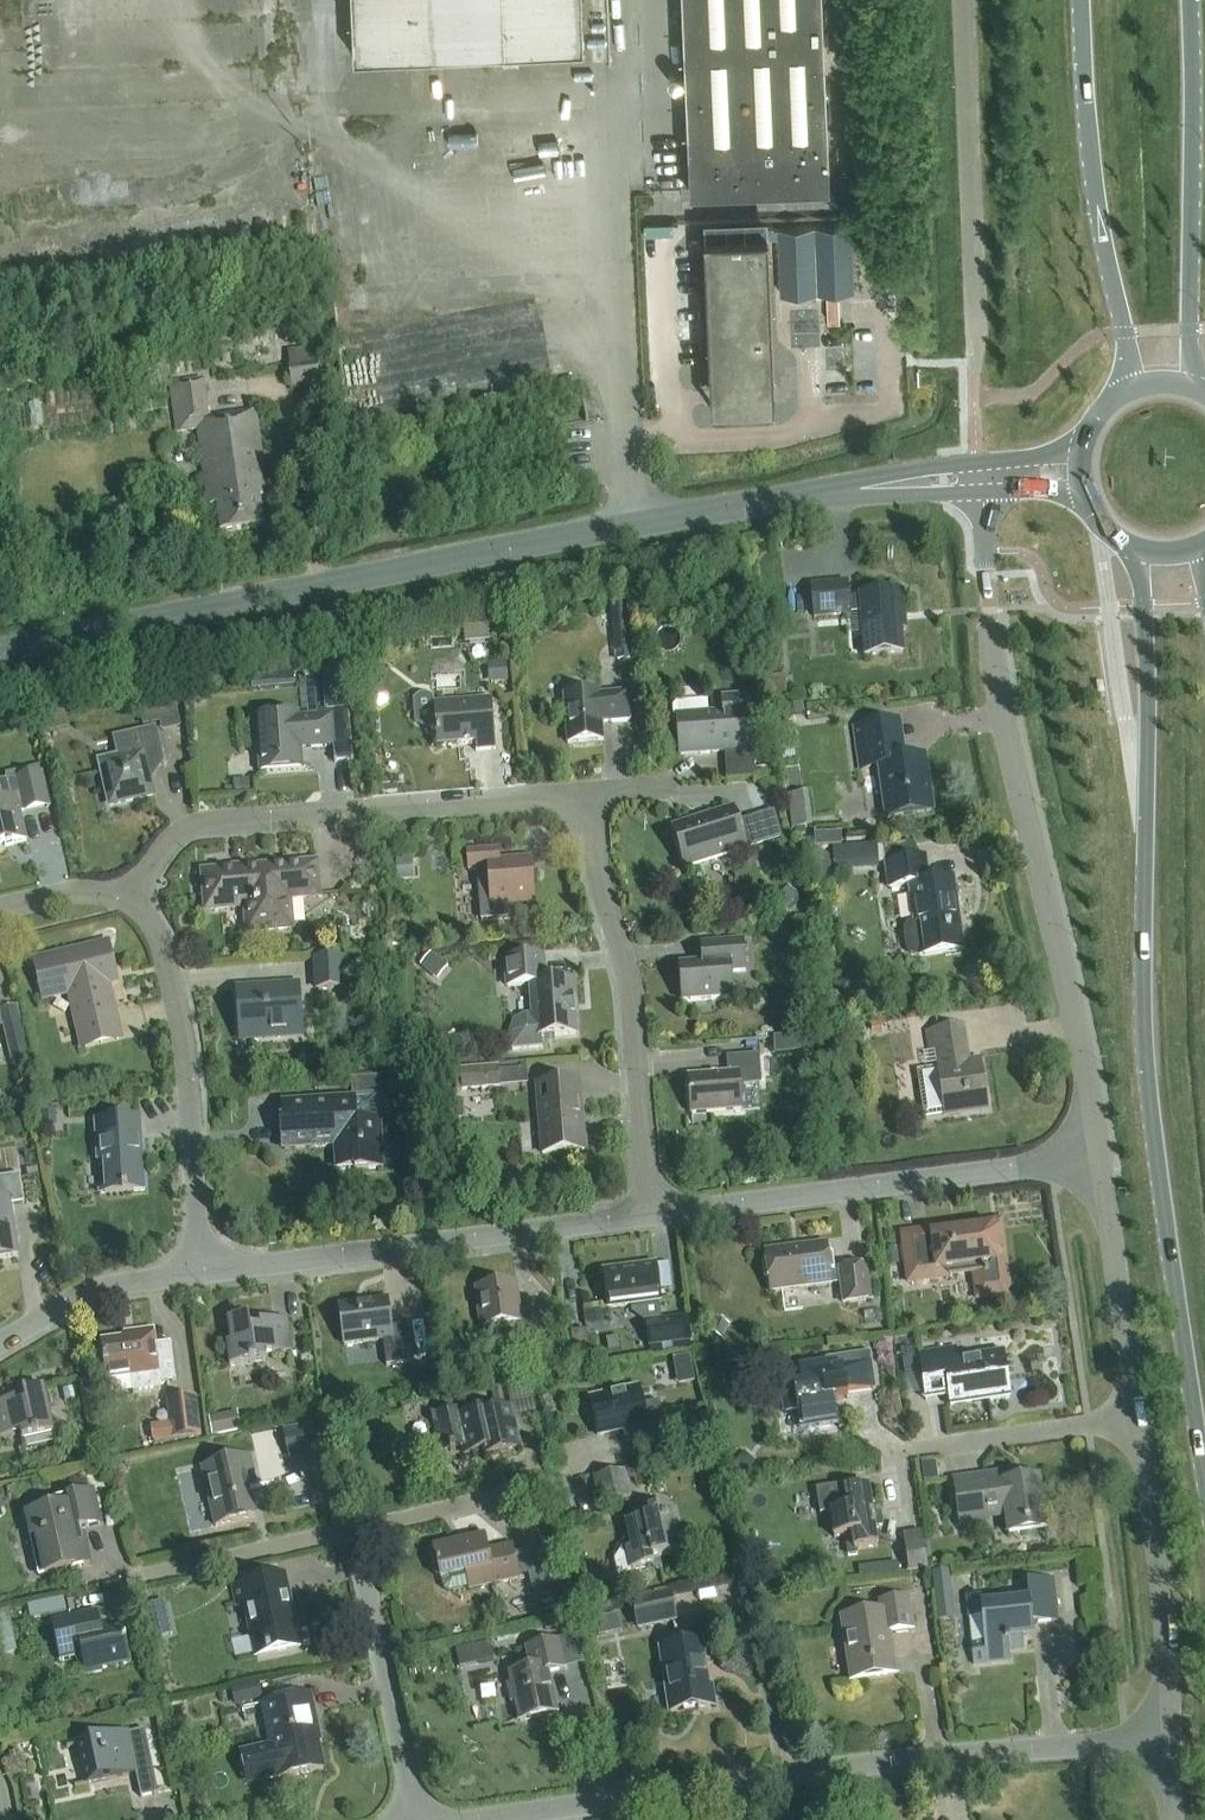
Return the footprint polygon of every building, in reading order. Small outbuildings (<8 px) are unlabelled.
[(584,47),(583,0),(352,0),(354,57),(584,47)] [(830,186),(822,0),(683,0),(691,192),(830,186)] [(756,233),(704,235),(710,391),(775,388),(769,236),(779,236),(781,293),(854,290),(851,224),(773,227),(773,225),(756,226),(756,233)] [(272,335),(301,331),(298,311),(269,315),(272,335)] [(320,386),(315,349),(287,353),(292,390),(320,386)] [(260,497),(267,496),(256,414),(209,420),(203,379),(169,384),(176,432),(197,429),(208,505),(216,503),(220,531),(263,525),(260,497)] [(847,583),(811,586),(814,618),(850,614),(850,613),(861,612),(865,656),(903,653),(901,630),(906,630),(902,592),(860,596),(860,597),(848,598),(847,583)] [(632,640),(628,602),(614,603),(617,641),(632,640)] [(489,683),(508,682),(506,662),(487,663),(489,683)] [(299,747),(334,744),(335,761),(353,760),(346,671),(313,674),(317,716),(296,718),(296,716),(256,719),(260,768),(300,765),(299,747)] [(786,694),(785,676),(762,677),(763,695),(786,694)] [(599,692),(563,694),(567,743),(602,740),(601,722),(629,720),(627,692),(599,694),(599,692)] [(679,755),(725,751),(753,749),(756,749),(753,710),(750,710),(749,696),(722,698),(723,712),(709,713),(708,699),(677,701),(672,707),(672,716),(676,716),(679,755)] [(491,699),(432,703),(436,746),(474,743),(475,750),(495,749),(491,699)] [(159,723),(155,702),(138,705),(143,727),(159,723)] [(887,817),(931,812),(925,761),(899,764),(894,723),(858,727),(863,769),(881,767),(887,817)] [(154,728),(136,732),(112,737),(117,756),(100,760),(109,802),(151,792),(145,764),(161,760),(154,728)] [(725,765),(726,780),(755,777),(754,763),(725,765)] [(26,841),(20,813),(49,806),(41,772),(0,782),(0,847),(26,841)] [(796,826),(816,825),(814,791),(795,792),(796,826)] [(733,810),(672,828),(684,867),(744,849),(744,850),(763,844),(754,816),(736,822),(733,810)] [(842,846),(841,833),(814,834),(815,847),(842,846)] [(468,869),(477,869),(481,920),(512,918),(511,903),(533,902),(530,858),(498,860),(497,848),(466,850),(468,869)] [(825,877),(834,858),(818,849),(808,869),(825,877)] [(962,951),(952,879),(929,882),(926,857),(886,863),(889,888),(910,885),(915,923),(910,924),(907,926),(904,931),(904,934),(906,951),(908,953),(909,955),(911,957),(914,959),(918,959),(922,959),(927,958),(927,956),(962,951)] [(288,897),(317,894),(315,863),(204,873),(207,908),(246,905),(248,930),(290,926),(288,897)] [(704,964),(678,966),(681,1001),(731,997),(729,972),(745,971),(742,942),(702,945),(704,964)] [(71,989),(81,1033),(85,1049),(118,1041),(104,982),(115,979),(107,946),(36,962),(44,996),(71,989)] [(443,977),(452,966),(436,952),(427,963),(443,977)] [(529,984),(532,1015),(525,1016),(514,1021),(510,1033),(511,1051),(542,1048),(541,1037),(574,1034),(570,979),(544,981),(542,955),(504,958),(506,986),(529,984)] [(350,956),(312,959),(314,991),(352,988),(350,956)] [(263,1038),(301,1035),(298,985),(236,989),(240,1035),(263,1033),(263,1038)] [(938,1069),(916,1072),(923,1119),(987,1109),(980,1061),(967,1063),(962,1026),(927,1031),(930,1050),(935,1050),(938,1069)] [(13,1061),(27,1058),(21,1030),(7,1034),(13,1061)] [(726,1073),(687,1076),(690,1113),(739,1110),(738,1086),(760,1084),(758,1054),(725,1057),(726,1073)] [(500,1088),(498,1067),(460,1070),(461,1090),(500,1088)] [(540,1153),(583,1150),(578,1080),(535,1084),(540,1153)] [(362,1083),(363,1097),(377,1096),(377,1083),(362,1083)] [(280,1101),(283,1148),(333,1145),(334,1168),(353,1167),(353,1170),(382,1168),(377,1096),(363,1097),(280,1101)] [(140,1118),(95,1121),(98,1161),(104,1161),(106,1192),(145,1190),(140,1118)] [(25,1202),(21,1174),(0,1177),(0,1258),(19,1255),(11,1204),(25,1202)] [(1002,1295),(1008,1288),(999,1220),(902,1232),(909,1283),(972,1274),(975,1299),(1002,1295)] [(841,1303),(870,1299),(865,1265),(827,1270),(823,1242),(763,1250),(769,1293),(839,1284),(841,1303)] [(605,1309),(631,1306),(632,1314),(645,1322),(649,1355),(692,1350),(688,1317),(660,1320),(657,1302),(653,1264),(601,1270),(605,1309)] [(499,1349),(537,1344),(533,1315),(517,1317),(512,1281),(475,1285),(480,1324),(495,1322),(499,1349)] [(385,1365),(412,1362),(407,1324),(390,1326),(386,1296),(338,1302),(343,1344),(382,1339),(385,1365)] [(264,1353),(290,1349),(285,1317),(259,1321),(258,1314),(226,1318),(229,1340),(225,1341),(228,1364),(265,1359),(264,1353)] [(158,1380),(174,1378),(169,1340),(153,1342),(151,1327),(132,1330),(133,1340),(126,1341),(126,1337),(101,1340),(106,1378),(130,1375),(132,1390),(159,1387),(158,1380)] [(950,1406),(1009,1397),(1002,1353),(956,1360),(954,1348),(918,1354),(925,1400),(948,1397),(950,1406)] [(847,1393),(876,1389),(871,1352),(830,1358),(831,1366),(799,1370),(800,1376),(778,1379),(783,1414),(797,1412),(800,1429),(839,1424),(836,1400),(848,1398),(847,1393)] [(696,1353),(680,1355),(683,1380),(700,1378),(696,1353)] [(53,1431),(43,1385),(11,1392),(13,1398),(0,1401),(0,1437),(20,1432),(22,1438),(53,1431)] [(635,1442),(666,1435),(657,1400),(642,1404),(638,1386),(588,1398),(596,1434),(631,1426),(635,1442)] [(153,1442),(202,1436),(197,1397),(167,1400),(170,1424),(151,1427),(153,1442)] [(484,1455),(518,1447),(509,1408),(489,1412),(488,1408),(462,1414),(460,1408),(431,1414),(439,1451),(461,1446),(462,1452),(482,1448),(484,1455)] [(238,1415),(210,1421),(213,1435),(241,1430),(238,1415)] [(322,1452),(317,1423),(282,1430),(288,1459),(322,1452)] [(247,1482),(255,1480),(249,1455),(200,1466),(213,1526),(255,1516),(247,1482)] [(649,1482),(646,1468),(593,1478),(598,1505),(631,1499),(628,1481),(635,1479),(636,1485),(649,1482)] [(1005,1509),(1006,1517),(1009,1536),(1046,1530),(1038,1478),(1001,1483),(1000,1473),(953,1480),(960,1527),(987,1523),(986,1512),(1005,1509)] [(875,1528),(883,1527),(880,1512),(873,1513),(868,1486),(847,1489),(846,1484),(837,1486),(841,1510),(829,1511),(833,1538),(845,1536),(848,1557),(857,1555),(857,1551),(878,1548),(875,1528)] [(82,1528),(100,1524),(93,1492),(54,1500),(56,1509),(27,1516),(40,1576),(90,1565),(82,1528)] [(667,1537),(673,1536),(667,1508),(647,1512),(646,1510),(641,1507),(638,1512),(640,1521),(622,1525),(627,1546),(619,1548),(616,1553),(621,1556),(623,1556),(627,1572),(650,1568),(650,1570),(655,1573),(658,1573),(656,1559),(671,1556),(667,1537)] [(909,1573),(927,1570),(921,1532),(903,1535),(909,1573)] [(437,1547),(444,1580),(445,1580),(447,1590),(452,1593),(473,1588),(473,1590),(525,1579),(524,1575),(534,1573),(538,1592),(557,1588),(548,1548),(519,1554),(517,1545),(492,1550),(489,1535),(437,1547)] [(867,1575),(901,1569),(900,1562),(866,1567),(867,1575)] [(950,1590),(948,1570),(933,1572),(935,1592),(950,1590)] [(259,1657),(299,1649),(283,1575),(235,1586),(239,1606),(247,1604),(259,1657)] [(982,1617),(985,1642),(971,1644),(974,1664),(1010,1660),(1009,1651),(1024,1649),(1023,1637),(1034,1636),(1033,1624),(1058,1621),(1054,1579),(1027,1582),(1029,1599),(982,1604),(981,1595),(967,1597),(970,1618),(982,1617)] [(638,1630),(677,1622),(670,1591),(631,1599),(638,1630)] [(157,1601),(162,1633),(178,1631),(173,1599),(157,1601)] [(892,1633),(914,1630),(910,1600),(879,1604),(881,1613),(840,1620),(849,1681),(898,1674),(892,1633)] [(97,1612),(51,1622),(57,1652),(59,1661),(81,1657),(85,1677),(102,1674),(102,1671),(128,1665),(121,1632),(102,1636),(97,1612)] [(578,1651),(590,1648),(583,1619),(571,1622),(578,1651)] [(548,1672),(564,1669),(558,1641),(526,1648),(531,1669),(510,1674),(512,1685),(508,1685),(511,1702),(516,1702),(520,1722),(557,1714),(548,1672)] [(489,1642),(455,1650),(458,1667),(492,1659),(489,1642)] [(710,1701),(714,1701),(711,1686),(707,1687),(700,1643),(660,1650),(671,1712),(711,1705),(710,1701)] [(258,1682),(231,1689),(234,1704),(262,1698),(258,1682)] [(278,1778),(321,1770),(313,1729),(315,1729),(308,1696),(263,1705),(272,1748),(252,1753),(258,1782),(278,1777),(278,1778)] [(141,1798),(159,1794),(144,1729),(80,1744),(89,1783),(135,1772),(141,1798)]
